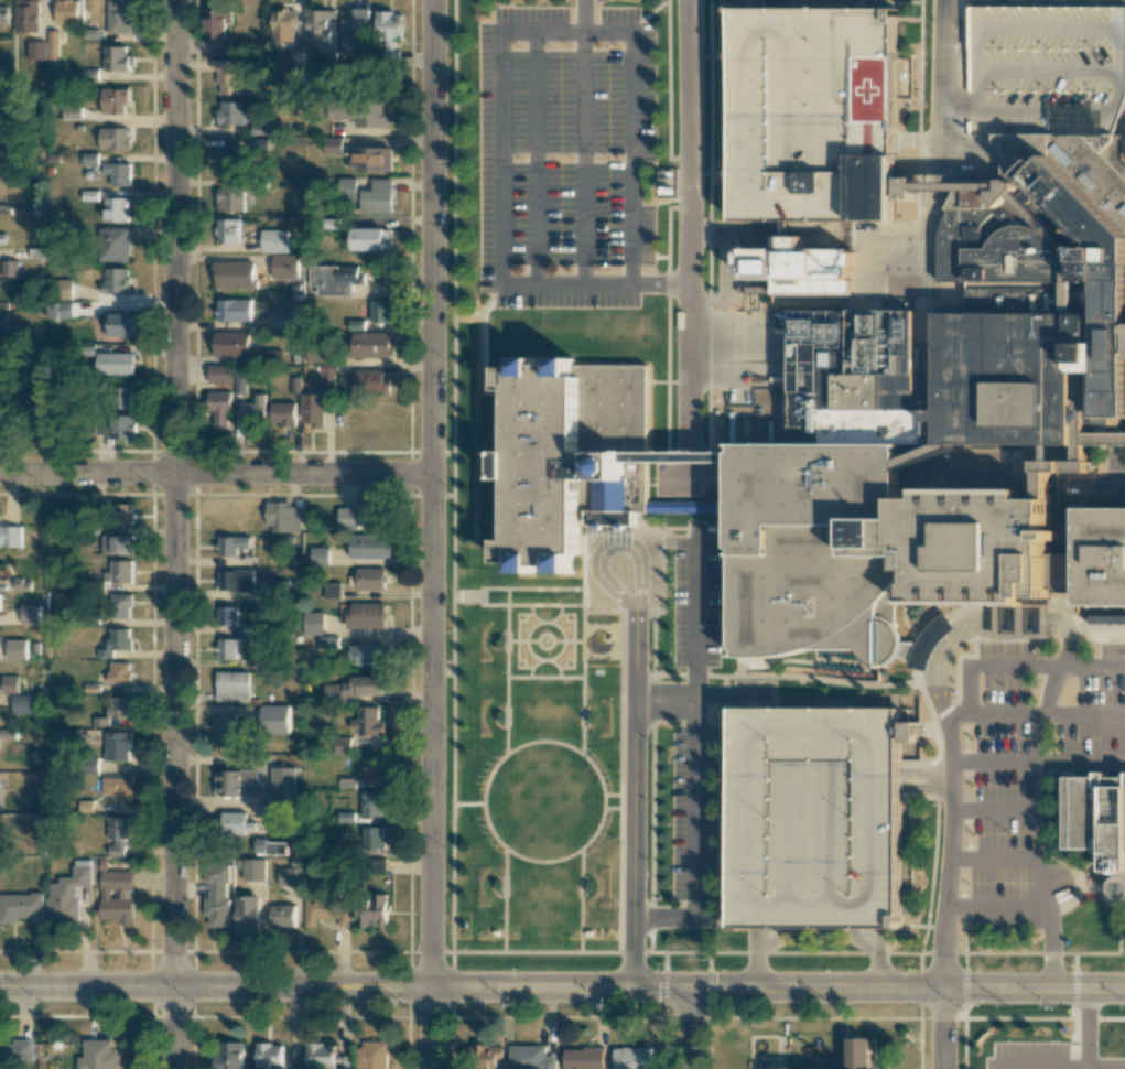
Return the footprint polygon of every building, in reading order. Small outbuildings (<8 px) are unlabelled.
[(14,31),(39,32),(39,0),(15,0),(14,31)] [(78,24),(78,0),(63,0),(57,0),(57,24),(78,24)] [(130,1),(108,1),(108,33),(130,33),(130,1)] [(8,24),(8,6),(0,6),(0,24),(8,24)] [(369,9),(350,8),(349,19),(341,19),(340,49),(368,49),(369,9)] [(897,8),(733,8),(732,219),(897,220),(897,199),(917,199),(917,177),(897,177),(897,144),(897,8)] [(272,9),(272,41),(295,42),(295,10),(272,9)] [(306,41),(328,42),(328,17),(335,18),(336,10),(306,10),(306,41)] [(207,53),(230,53),(230,38),(226,38),(226,24),(232,24),(232,11),(206,11),(207,53)] [(394,38),(401,38),(401,12),(376,13),(377,38),(384,38),(384,57),(394,57),(394,38)] [(59,31),(48,31),(48,58),(59,59),(59,31)] [(27,59),(45,60),(46,41),(27,41),(27,59)] [(104,70),(133,70),(133,55),(125,55),(125,46),(104,46),(104,70)] [(241,60),(212,60),(213,70),(218,70),(219,95),(242,94),(241,60)] [(128,89),(103,89),(102,113),(128,114),(128,89)] [(244,124),(244,101),(219,102),(219,124),(244,124)] [(391,127),(390,103),(335,104),(335,119),(355,119),(355,128),(391,127)] [(63,118),(82,119),(82,106),(63,106),(63,118)] [(129,149),(129,128),(100,128),(100,149),(129,149)] [(1119,162),(1119,137),(1070,137),(996,136),(996,148),(1005,148),(1005,174),(966,174),(960,183),(941,235),(942,281),(970,281),(971,313),(941,314),(941,443),(1075,442),(1075,370),(1104,370),(1105,417),(1124,417),(1124,167),(1119,162)] [(342,137),(324,137),(324,154),(342,154),(342,137)] [(218,147),(218,165),(247,166),(247,148),(218,147)] [(392,172),(393,148),(355,147),(355,161),(349,161),(349,170),(392,172)] [(98,165),(98,153),(82,153),(82,165),(98,165)] [(130,163),(103,163),(103,174),(110,174),(110,186),(130,186),(130,163)] [(361,214),(392,213),(392,178),(372,179),(372,190),(360,190),(361,214)] [(244,189),(217,188),(217,211),(243,211),(244,189)] [(128,197),(105,197),(104,222),(127,222),(128,197)] [(239,219),(217,219),(217,243),(239,244),(239,219)] [(128,227),(99,228),(100,262),(129,261),(128,227)] [(352,228),(352,250),(392,250),(392,228),(352,228)] [(288,252),(287,230),(262,230),(262,253),(288,252)] [(781,236),(801,237),(801,249),(857,251),(857,268),(852,268),(851,295),(745,292),(746,277),(740,277),(742,264),(737,264),(737,248),(774,249),(774,238),(781,236)] [(298,255),(273,255),(273,278),(298,278),(298,255)] [(18,261),(2,261),(2,277),(18,277),(18,261)] [(256,262),(215,261),(215,288),(255,289),(256,262)] [(365,283),(364,273),(358,273),(358,265),(309,266),(310,285),(318,285),(319,295),(351,295),(351,283),(365,283)] [(128,293),(129,268),(104,268),(104,293),(128,293)] [(72,279),(56,280),(57,300),(72,299),(72,279)] [(251,322),(251,299),(217,299),(217,322),(251,322)] [(389,300),(372,300),(372,323),(389,323),(389,300)] [(48,318),(73,317),(73,302),(48,303),(48,318)] [(294,310),(275,310),(275,330),(294,330),(294,310)] [(134,314),(105,313),(105,335),(134,336),(134,314)] [(791,313),(915,314),(913,400),(929,401),(929,444),(790,443),(791,313)] [(214,356),(249,357),(249,332),(214,332),(214,356)] [(391,357),(391,332),(350,332),(350,357),(391,357)] [(328,363),(328,350),(307,351),(308,363),(319,363),(320,389),(336,388),(335,363),(328,363)] [(134,353),(97,353),(97,375),(134,375),(134,353)] [(642,367),(569,367),(569,359),(550,359),(550,365),(530,364),(530,356),(510,356),(510,363),(493,363),(493,393),(505,393),(505,451),(495,451),(495,479),(504,479),(504,540),(497,540),(497,562),(509,562),(509,570),(530,570),(530,563),(552,563),(552,572),(567,572),(567,553),(576,553),(577,507),(586,508),(586,525),(630,526),(630,507),(642,507),(642,367)] [(233,383),(232,365),(209,365),(210,383),(233,383)] [(390,393),(390,371),(354,372),(354,393),(390,393)] [(46,377),(36,378),(37,394),(46,393),(46,377)] [(134,387),(112,387),(113,408),(135,408),(134,387)] [(229,391),(209,391),(208,425),(228,426),(229,391)] [(324,392),(302,392),(302,422),(311,422),(311,428),(324,428),(324,392)] [(241,403),(241,424),(265,425),(265,394),(254,394),(254,403),(241,403)] [(295,426),(295,403),(271,403),(271,422),(279,422),(279,426),(295,426)] [(134,440),(134,417),(101,416),(100,434),(112,434),(111,439),(134,440)] [(734,447),(900,446),(900,498),(900,521),(853,521),(854,557),(905,557),(905,572),(905,575),(898,584),(899,622),(904,629),(906,650),(898,658),(886,666),(873,662),(861,649),(755,651),(739,652),(739,644),(734,644),(734,447)] [(900,498),(926,498),(924,488),(1026,489),(1025,500),(1052,499),(1053,530),(1061,530),(1061,540),(1052,540),(1052,595),(1028,596),(1028,606),(913,605),(912,585),(919,585),(920,572),(905,572),(905,557),(854,557),(853,521),(900,521),(900,498)] [(301,506),(291,506),(291,502),(268,502),(268,531),(301,532),(301,506)] [(339,531),(359,530),(359,526),(379,525),(378,503),(356,503),(356,508),(338,508),(339,531)] [(134,505),(114,504),(113,523),(133,524),(134,505)] [(1088,509),(1086,605),(1124,605),(1124,510),(1088,509)] [(21,546),(21,526),(0,526),(0,547),(21,546)] [(132,536),(103,535),(103,554),(131,555),(132,536)] [(352,558),(392,559),(392,535),(352,535),(352,558)] [(237,556),(236,548),(250,547),(250,537),(219,537),(219,556),(237,556)] [(311,565),(329,565),(329,548),(312,547),(311,565)] [(110,582),(132,583),(132,561),(111,560),(110,582)] [(386,568),(358,567),(357,589),(386,589),(386,568)] [(219,590),(254,591),(254,570),(219,569),(219,590)] [(266,600),(286,600),(287,580),(267,580),(266,600)] [(341,582),(325,582),(324,599),(341,599),(341,582)] [(131,594),(110,594),(110,618),(131,618),(131,594)] [(386,603),(348,603),(348,628),(385,629),(386,603)] [(41,604),(22,605),(22,624),(42,624),(41,604)] [(218,626),(237,625),(236,606),(218,606),(218,626)] [(323,612),(303,612),(304,634),(324,634),(323,612)] [(1113,616),(1113,624),(1124,624),(1124,616),(1113,616)] [(130,650),(130,628),(108,629),(108,649),(97,649),(97,658),(113,657),(112,650),(130,650)] [(27,639),(7,639),(7,660),(27,660),(27,639)] [(217,658),(234,658),(234,639),(218,639),(217,658)] [(384,646),(352,646),(352,665),(385,665),(384,646)] [(130,684),(130,663),(108,662),(108,684),(130,684)] [(216,700),(249,701),(250,672),(216,671),(216,700)] [(2,676),(3,693),(19,692),(18,675),(2,676)] [(352,677),(352,684),(324,684),(324,698),(385,697),(385,676),(352,677)] [(33,695),(12,694),(12,714),(32,714),(33,695)] [(108,718),(130,718),(129,697),(107,697),(108,718)] [(289,734),(288,705),(260,706),(260,734),(289,734)] [(378,707),(357,707),(357,720),(350,720),(350,730),(357,730),(357,735),(384,735),(384,721),(377,721),(378,707)] [(236,715),(215,715),(214,738),(243,738),(244,724),(236,724),(236,715)] [(130,732),(105,731),(104,760),(130,760),(130,732)] [(351,754),(351,737),(334,737),(334,754),(351,754)] [(362,779),(383,779),(383,758),(362,759),(362,779)] [(295,767),(272,767),(272,803),(296,803),(295,767)] [(258,770),(214,771),(214,796),(258,796),(258,770)] [(1108,778),(1124,778),(1124,897),(1118,899),(1110,895),(1110,887),(1111,882),(1116,878),(1116,873),(1107,873),(1107,854),(1100,854),(1100,849),(1069,849),(1069,777),(1099,777),(1099,771),(1108,771),(1108,778)] [(112,794),(112,801),(132,801),(131,777),(102,778),(103,795),(112,794)] [(362,816),(383,816),(383,793),(362,794),(362,816)] [(245,812),(221,813),(222,835),(246,834),(245,812)] [(130,817),(108,817),(108,842),(109,842),(108,856),(124,856),(125,839),(130,839),(130,817)] [(383,826),(361,827),(361,851),(383,850),(383,826)] [(286,855),(286,841),(255,840),(254,854),(286,855)] [(243,881),(266,881),(265,859),(243,859),(243,881)] [(367,859),(367,874),(386,874),(386,859),(367,859)] [(78,920),(78,887),(91,887),(91,860),(73,860),(73,877),(58,877),(58,883),(47,883),(47,920),(78,920)] [(230,927),(230,898),(225,898),(225,883),(230,883),(230,864),(205,864),(205,884),(209,884),(209,900),(207,900),(207,927),(230,927)] [(278,885),(300,886),(300,868),(278,868),(278,885)] [(134,921),(133,871),(100,871),(101,922),(134,921)] [(17,923),(17,917),(43,917),(42,894),(0,894),(0,923),(17,923)] [(387,926),(386,894),(370,894),(370,903),(358,904),(358,927),(387,926)] [(260,896),(237,896),(236,936),(259,936),(260,896)] [(305,927),(316,927),(317,918),(338,918),(338,927),(349,927),(350,899),(305,898),(305,927)] [(270,905),(271,927),(295,927),(294,905),(270,905)] [(869,1038),(869,1068),(848,1068),(847,1038),(869,1038)] [(112,1068),(119,1068),(119,1050),(113,1050),(113,1040),(85,1040),(85,1057),(78,1057),(78,1068),(112,1068)] [(35,1067),(34,1041),(0,1042),(0,1067),(35,1067)] [(243,1042),(213,1042),(213,1068),(243,1068),(243,1042)] [(358,1042),(358,1068),(387,1068),(387,1042),(358,1042)] [(335,1068),(334,1043),(305,1044),(305,1068),(335,1068)] [(282,1068),(282,1044),(256,1044),(256,1067),(282,1068)] [(468,1046),(468,1068),(503,1068),(503,1045),(468,1046)] [(546,1055),(546,1046),(510,1045),(509,1068),(556,1068),(557,1055),(546,1055)] [(613,1068),(650,1068),(651,1048),(613,1047),(613,1068)] [(604,1049),(565,1048),(564,1068),(604,1068),(604,1049)]
